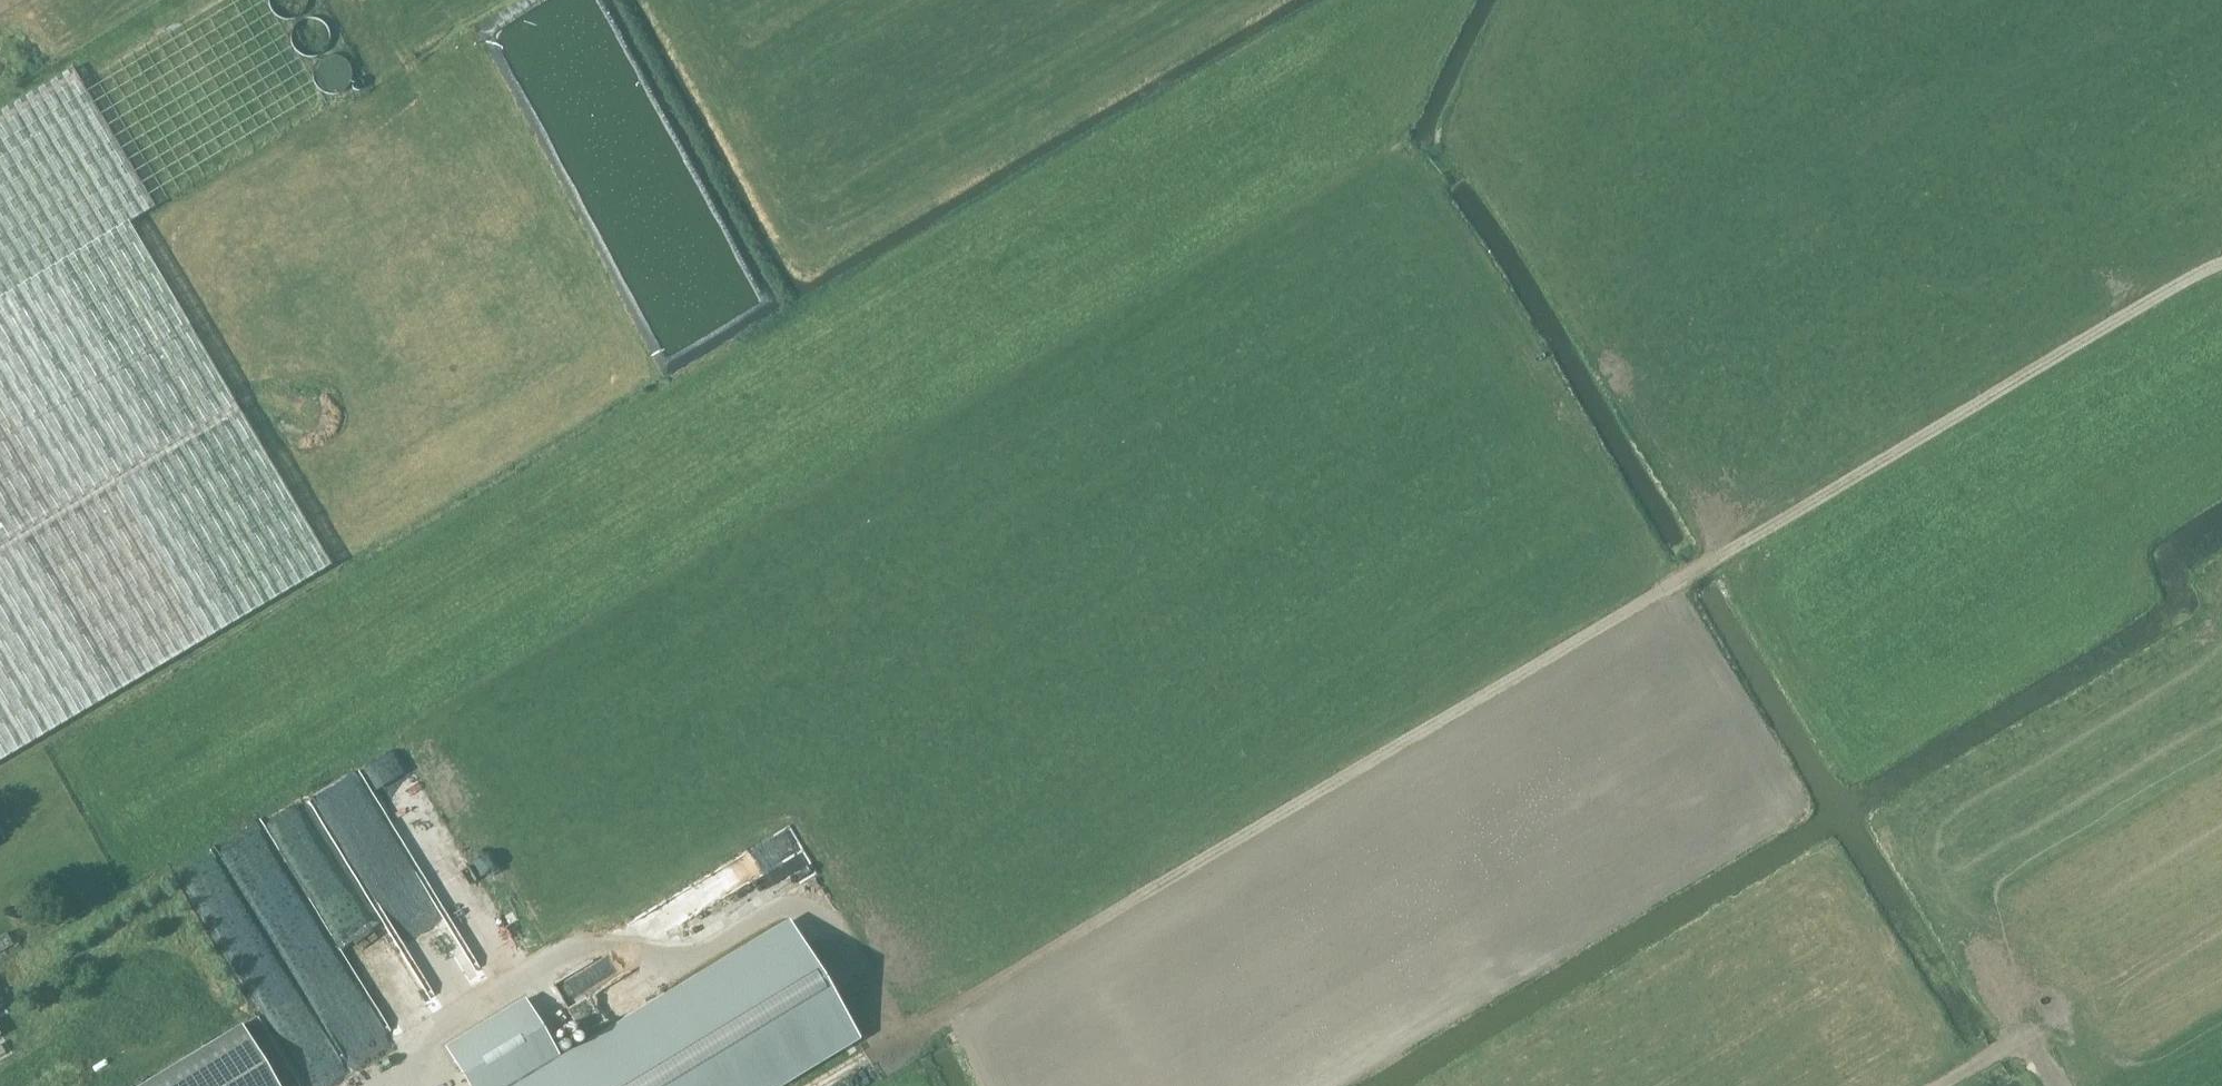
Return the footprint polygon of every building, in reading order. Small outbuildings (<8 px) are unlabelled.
[(332,568),(128,223),(325,106),(263,0),(213,0),(78,81),(72,70),(0,112),(0,763),(332,568)] [(268,6),(274,10),(279,12),(283,13),(288,13),(292,12),(300,7),(304,3),(306,0),(265,0),(268,6)] [(333,39),(334,33),(333,28),(332,24),(327,17),(320,12),(316,11),(311,11),(306,11),(302,13),(295,18),(291,25),(289,33),(290,41),(292,44),(295,48),(298,51),(303,54),(310,56),(317,55),(325,51),(329,47),(332,43),(333,39)] [(358,81),(358,76),(357,69),(355,65),(352,61),(348,58),(345,56),(337,54),(329,55),(321,60),(318,63),(315,67),(314,71),(314,76),(315,83),(318,91),(325,96),(333,99),(342,98),(350,94),(353,91),(356,86),(358,81)] [(272,820),(276,839),(297,835),(293,816),(272,820)] [(450,954),(373,829),(346,845),(423,970),(450,954)] [(860,1039),(789,920),(560,1057),(524,998),(445,1046),(469,1085),(781,1085),(860,1039)] [(142,1085),(278,1085),(242,1026),(142,1085)]
